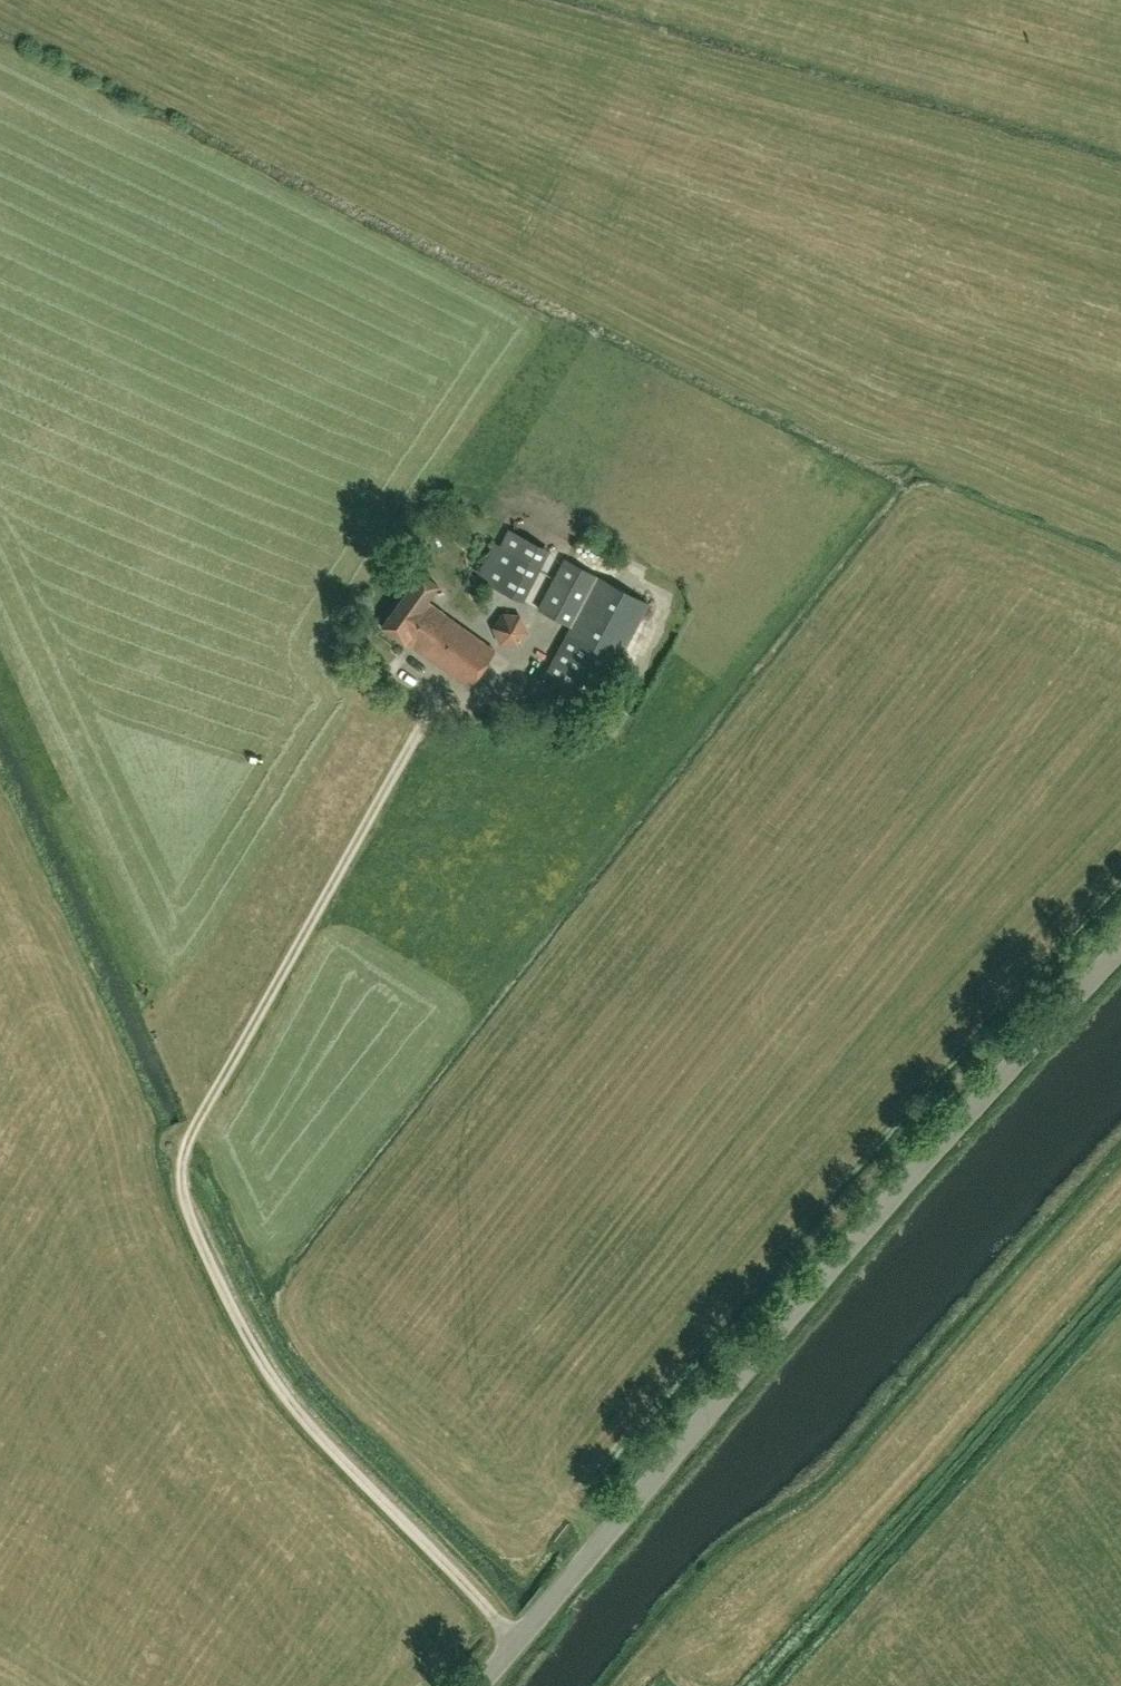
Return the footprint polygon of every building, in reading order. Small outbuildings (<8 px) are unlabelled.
[(523,601),(541,567),(550,550),(509,529),(500,546),(495,543),(477,577),(523,601)] [(572,625),(598,576),(565,559),(539,608),(572,625)] [(420,572),(381,626),(405,643),(405,642),(468,687),(495,650),(443,613),(444,613),(426,600),(438,585),(420,572)] [(597,702),(649,603),(598,576),(572,625),(546,674),(597,702)] [(518,646),(529,630),(521,614),(503,613),(491,628),(499,645),(518,646)]
